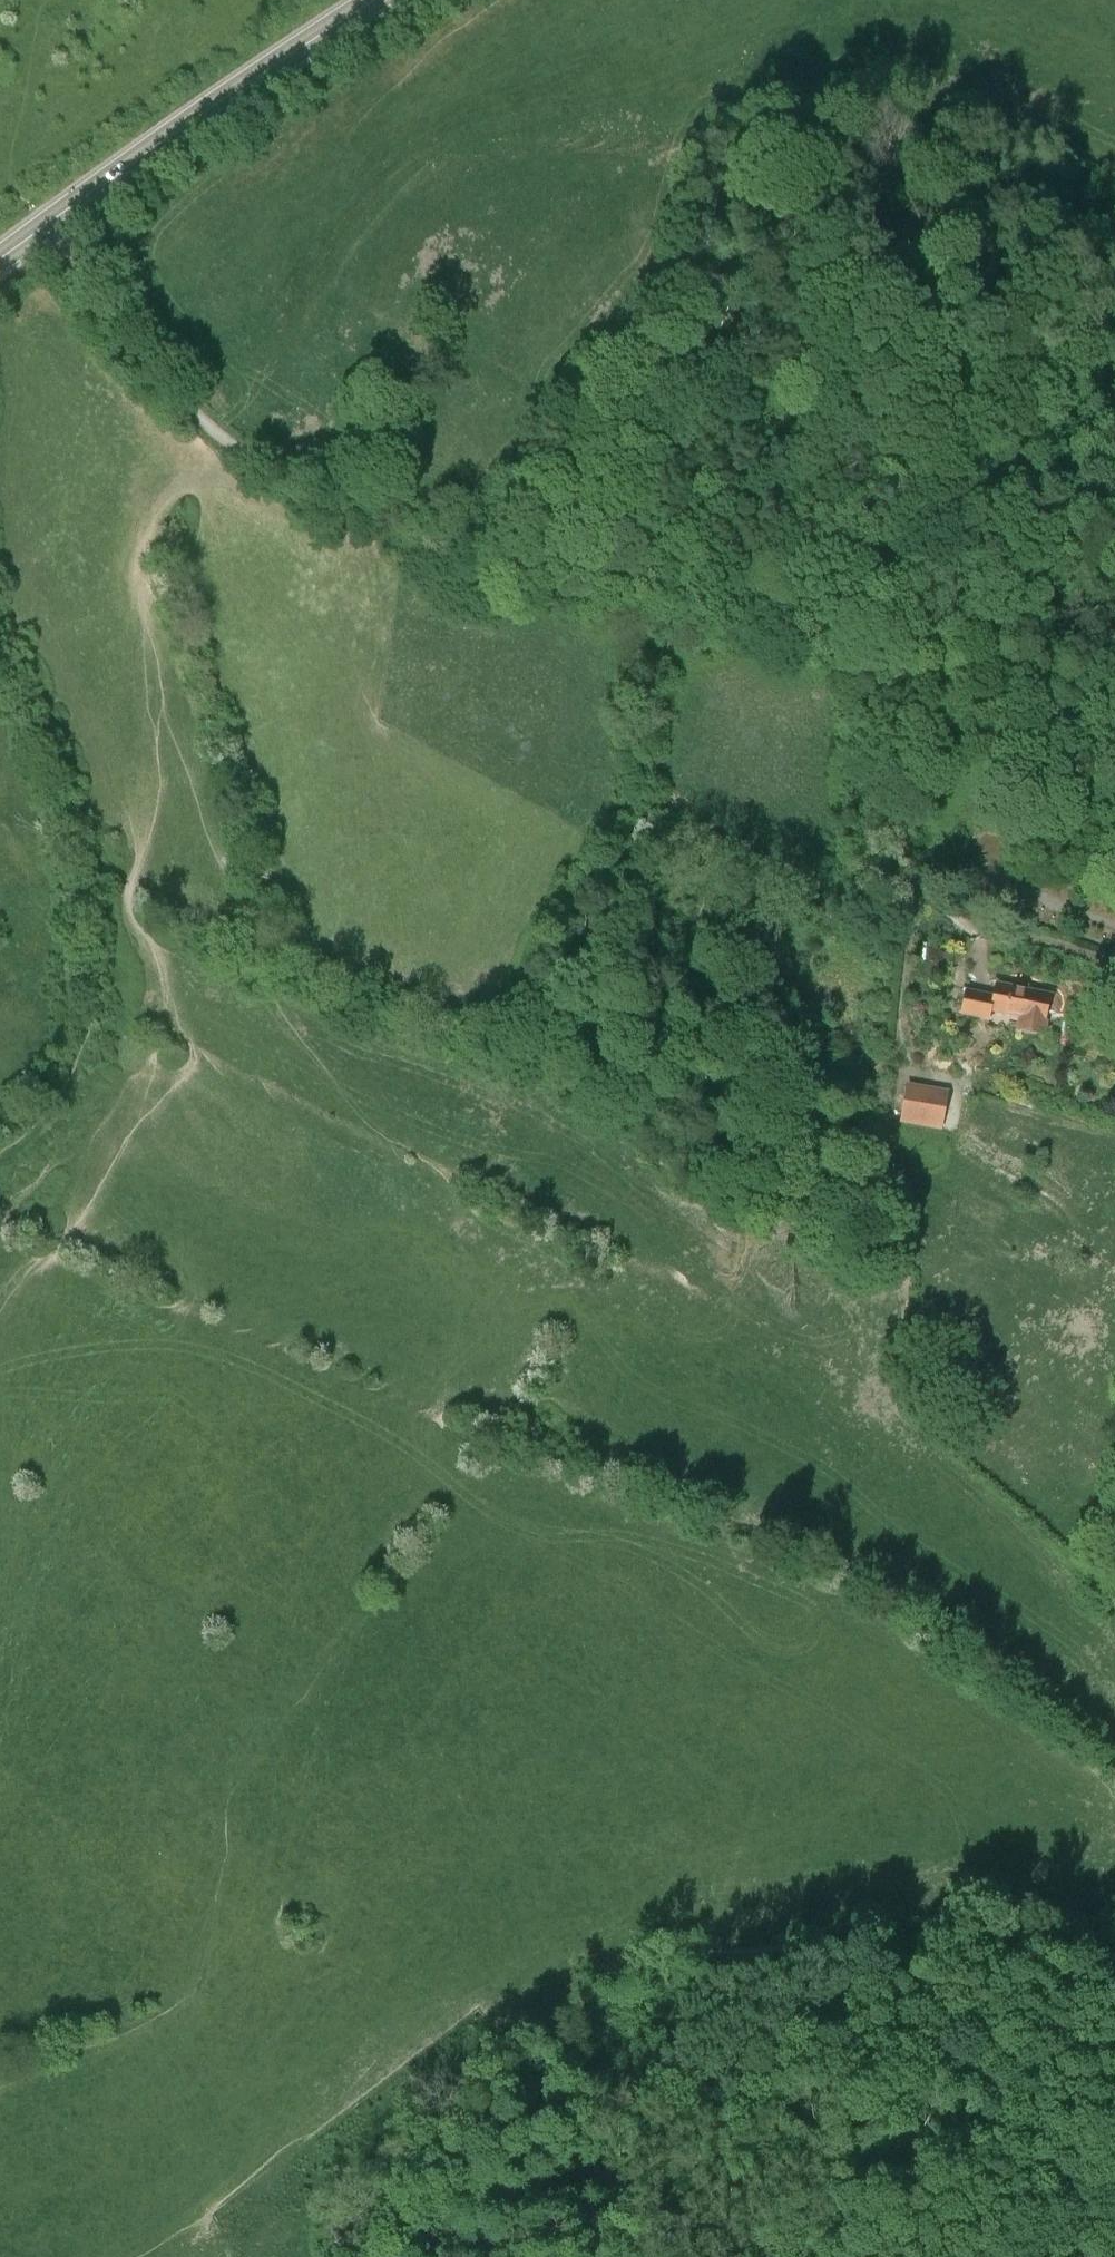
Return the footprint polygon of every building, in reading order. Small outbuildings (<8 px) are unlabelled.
[(965,991),(960,1015),(990,1021),(992,1013),(1017,1018),(1016,1032),(1045,1037),(1048,1023),(1046,1022),(1051,996),(996,984),(993,997),(965,991)] [(906,1084),(900,1124),(943,1130),(949,1090),(906,1084)]
